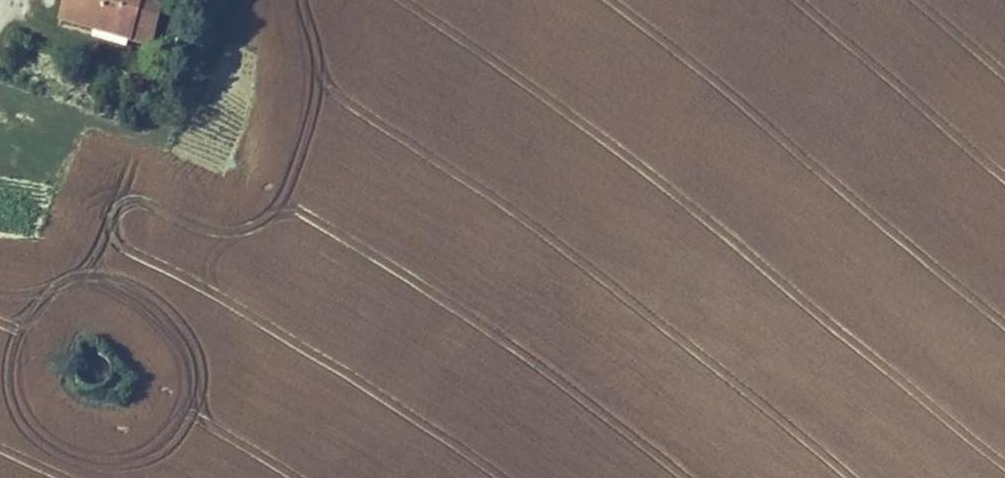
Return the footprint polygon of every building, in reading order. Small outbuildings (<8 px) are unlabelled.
[(160,0),(68,0),(60,27),(154,53),(168,2),(160,0)]
